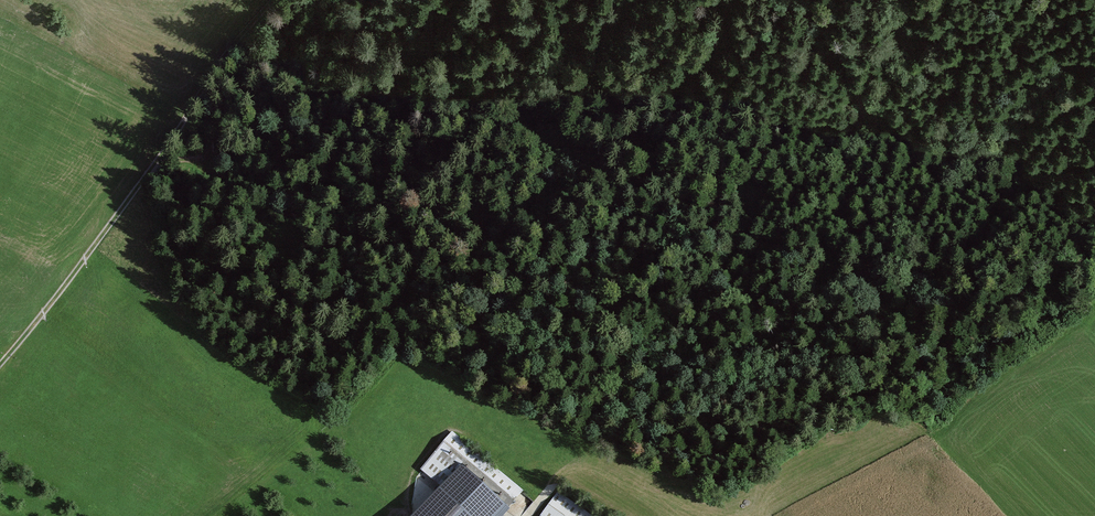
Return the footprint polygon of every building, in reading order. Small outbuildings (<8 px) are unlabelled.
[(414,515),(504,515),(525,491),(452,431),(420,470),(441,487),(414,515)] [(540,515),(593,515),(558,491),(540,515)]
